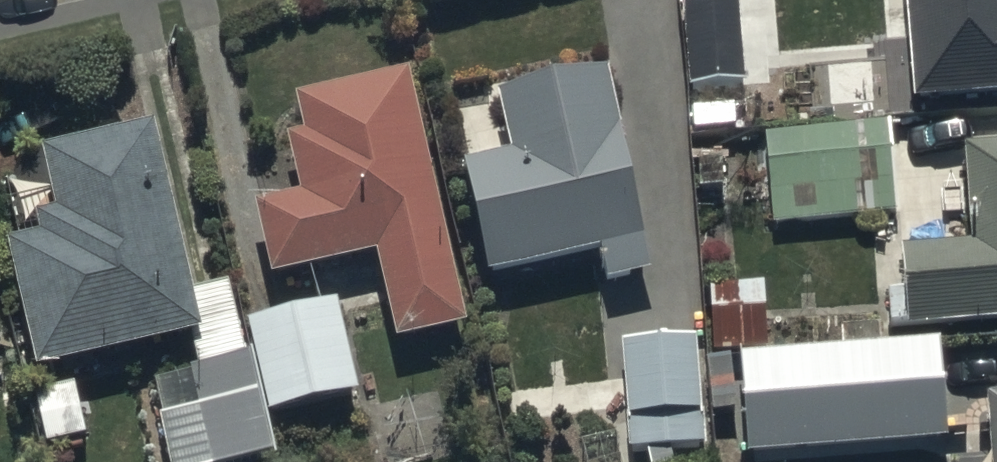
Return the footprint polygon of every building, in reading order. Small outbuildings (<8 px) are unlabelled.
[(692,82),(746,78),(740,0),(685,0),(692,82)] [(911,96),(996,91),(996,0),(905,0),(911,96)] [(606,65),(499,89),(511,146),(462,157),(488,273),(598,249),(604,277),(651,267),(606,65)] [(287,131),(300,191),(256,201),(272,274),(378,251),(396,337),(467,322),(412,67),(296,92),(304,128),(287,131)] [(891,121),(761,132),(770,224),(898,214),(891,121)] [(188,288),(152,125),(48,148),(60,206),(39,210),(43,232),(15,238),(42,359),(191,327),(199,364),(152,374),(171,461),(220,461),(274,450),(252,349),(244,351),(228,280),(188,288)] [(970,242),(903,245),(907,319),(996,315),(996,142),(965,144),(970,242)] [(764,282),(710,284),(712,348),(766,346),(764,282)] [(336,299),(248,320),(269,410),(358,389),(336,299)] [(840,323),(841,345),(711,353),(717,449),(747,447),(748,451),(950,438),(943,334),(882,338),(881,321),(840,323)] [(697,334),(621,338),(627,445),(701,442),(697,334)] [(994,459),(948,461),(996,461),(996,396),(989,397),(994,459)]
